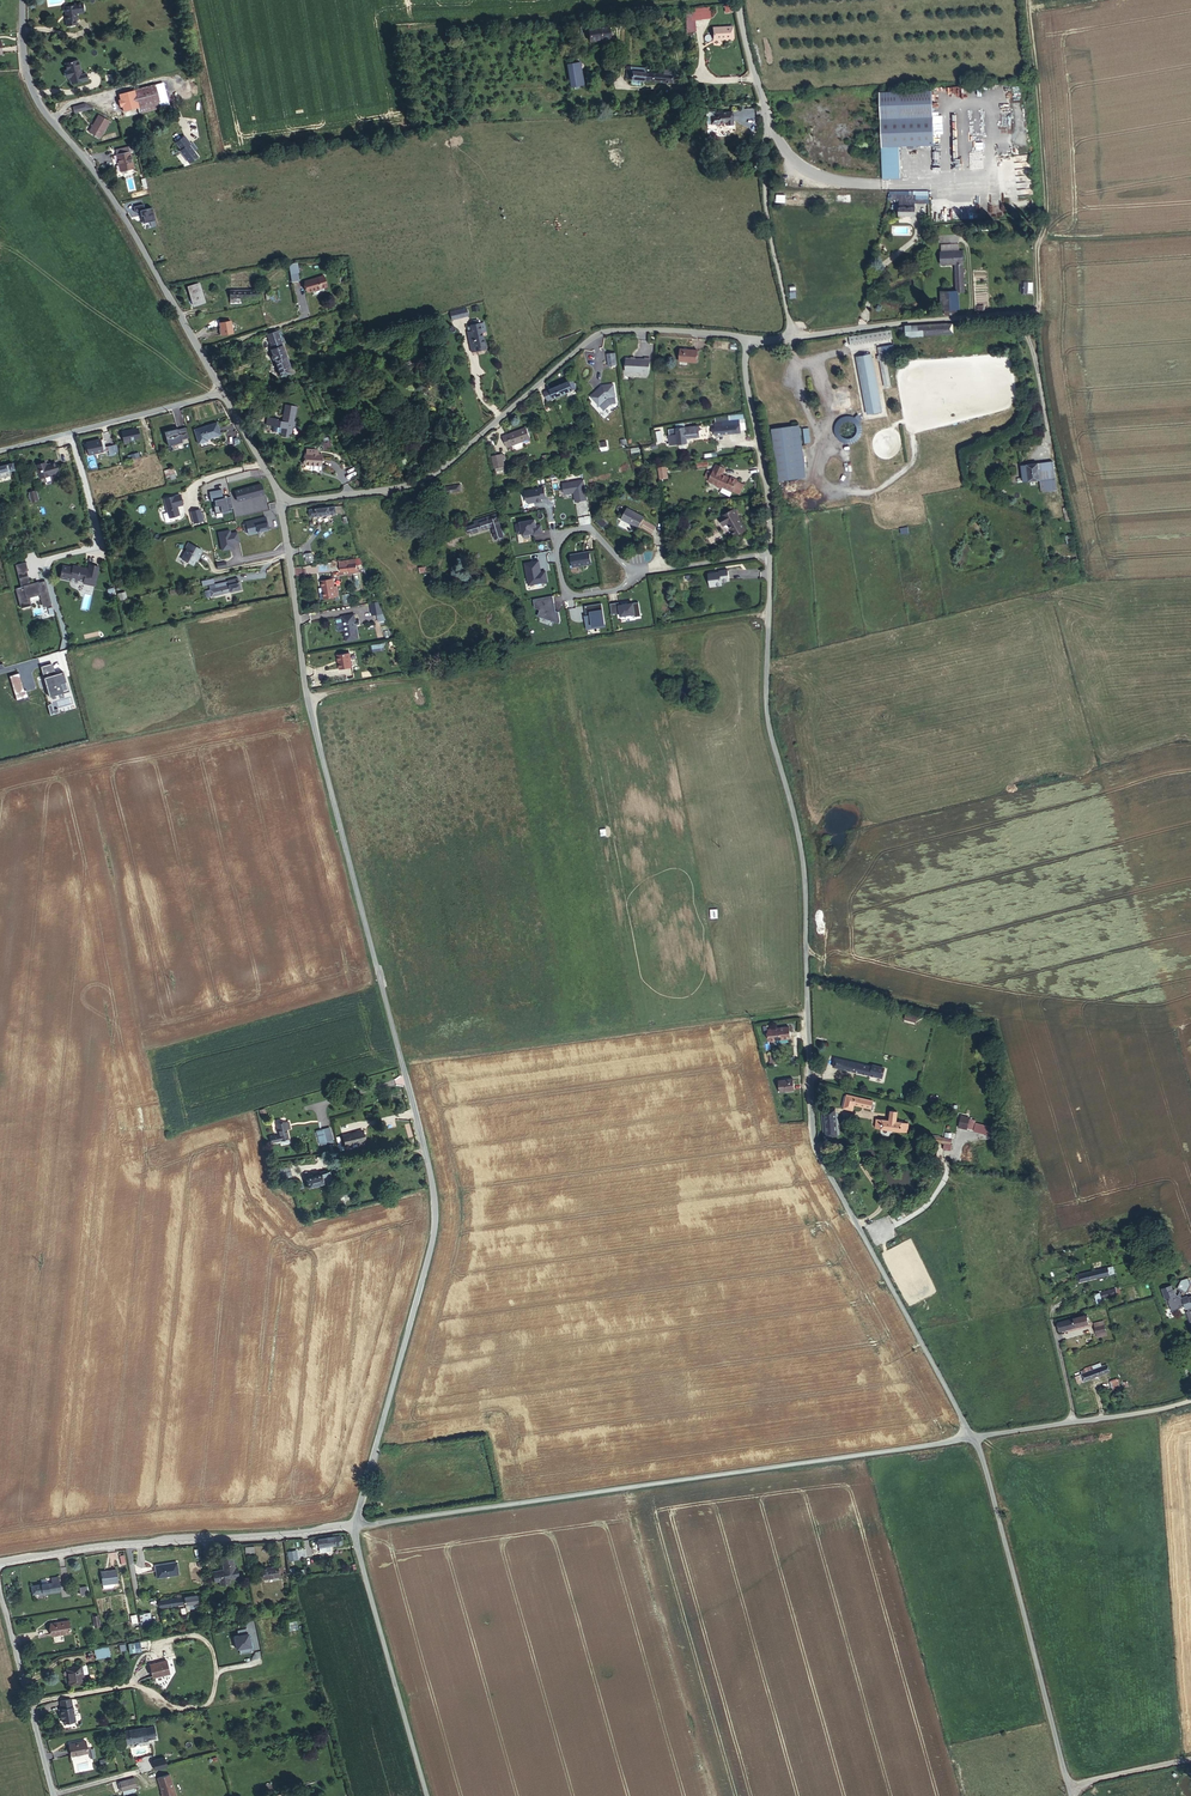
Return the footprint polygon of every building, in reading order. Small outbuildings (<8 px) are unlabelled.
[(75,2),(75,4),(75,10),(83,9),(82,2),(81,1),(75,2)] [(76,18),(77,18),(76,12),(75,10),(75,4),(70,4),(68,3),(64,4),(63,7),(64,11),(65,12),(67,21),(66,21),(66,26),(77,24),(76,18)] [(610,39),(609,27),(588,29),(589,41),(610,39)] [(723,38),(723,39),(733,38),(732,27),(713,28),(713,38),(723,38)] [(87,73),(82,74),(78,60),(63,64),(67,79),(69,78),(71,86),(89,81),(87,73)] [(580,62),(567,64),(571,87),(583,85),(580,62)] [(674,75),(671,75),(663,74),(648,73),(645,73),(646,68),(626,67),(625,79),(631,80),(631,84),(640,85),(640,80),(673,83),(674,75)] [(155,85),(135,90),(140,114),(160,108),(159,103),(159,101),(155,87),(155,85)] [(163,85),(155,87),(159,101),(167,99),(163,85)] [(135,90),(119,94),(120,99),(118,100),(120,107),(122,106),(124,112),(126,117),(140,114),(135,90)] [(932,91),(879,92),(883,179),(900,178),(899,146),(934,145),(932,91)] [(72,107),(74,114),(91,109),(89,102),(72,107)] [(733,125),(732,111),(715,113),(716,115),(710,116),(711,124),(716,124),(716,123),(726,122),(726,125),(733,125)] [(93,128),(90,133),(100,138),(109,121),(99,115),(92,127),(93,128)] [(189,165),(200,157),(184,136),(174,143),(180,151),(179,152),(189,165)] [(117,155),(130,152),(132,151),(130,146),(115,150),(117,155)] [(134,168),(130,152),(117,155),(120,171),(134,168)] [(900,203),(900,195),(891,195),(891,200),(897,200),(897,203),(900,203)] [(900,195),(900,203),(900,207),(899,207),(899,215),(915,215),(915,207),(915,203),(915,195),(900,195)] [(915,195),(915,203),(925,203),(925,195),(915,195)] [(140,213),(142,224),(155,221),(152,207),(145,209),(144,205),(133,207),(134,214),(140,213)] [(941,252),(959,251),(959,244),(941,245),(941,252)] [(963,251),(959,251),(941,252),(941,264),(955,264),(957,291),(965,291),(963,264),(964,264),(963,251)] [(292,281),(298,281),(295,263),(289,264),(292,281)] [(324,275),(318,277),(321,288),(327,286),(324,275)] [(308,292),(321,288),(318,277),(305,281),(308,292)] [(1032,290),(1032,283),(1028,283),(1028,282),(1021,282),(1021,292),(1027,292),(1027,290),(1032,290)] [(194,305),(204,302),(199,283),(188,286),(194,305)] [(260,298),(259,289),(246,290),(230,290),(230,303),(239,303),(239,298),(259,298),(260,298)] [(957,308),(957,291),(942,292),(943,309),(957,308)] [(259,305),(260,304),(259,298),(239,298),(239,303),(242,303),(242,307),(259,305)] [(484,346),(482,337),(479,323),(478,323),(478,319),(470,321),(471,325),(472,331),(468,332),(467,332),(472,351),(476,351),(476,348),(484,346)] [(232,333),(230,321),(220,323),(221,335),(232,333)] [(952,323),(908,326),(898,327),(899,336),(908,336),(953,333),(952,323)] [(272,349),(282,345),(279,337),(269,340),(272,349)] [(483,337),(482,337),(484,346),(476,348),(476,351),(486,349),(483,337)] [(281,377),(289,373),(288,369),(291,368),(282,345),(272,349),(271,349),(273,355),(272,355),(272,357),(272,359),(274,359),(281,377)] [(891,387),(887,359),(895,358),(894,345),(878,348),(884,388),(891,387)] [(697,362),(698,350),(681,349),(680,361),(697,362)] [(869,353),(856,356),(869,413),(881,410),(869,353)] [(617,366),(615,354),(607,355),(608,367),(617,366)] [(649,372),(650,358),(645,358),(645,359),(626,358),(626,371),(649,372)] [(576,388),(573,380),(544,392),(548,400),(576,388)] [(592,397),(599,405),(608,397),(615,396),(614,384),(603,385),(592,394),(592,397)] [(840,410),(853,407),(851,397),(838,400),(840,410)] [(282,421),(281,428),(280,433),(282,433),(281,436),(288,438),(289,434),(291,435),(296,406),(285,404),(282,421)] [(857,415),(837,422),(844,445),(864,439),(857,415)] [(281,428),(277,427),(278,420),(278,419),(267,416),(266,425),(273,426),(272,431),(280,433),(281,428)] [(739,419),(714,422),(716,434),(741,432),(739,419)] [(220,435),(217,422),(194,430),(198,443),(207,441),(207,439),(220,435)] [(779,481),(801,478),(794,425),(772,428),(779,481)] [(699,437),(698,426),(685,427),(686,438),(699,437)] [(530,438),(526,427),(503,436),(507,447),(530,438)] [(686,438),(685,427),(677,428),(678,444),(687,443),(686,438)] [(139,438),(137,428),(122,431),(125,443),(129,442),(129,440),(139,438)] [(178,430),(164,434),(168,447),(181,443),(178,430)] [(108,450),(107,447),(104,447),(103,440),(100,440),(99,440),(86,443),(86,444),(89,455),(108,450)] [(330,441),(322,444),(324,451),(332,448),(330,441)] [(116,444),(107,447),(108,450),(109,453),(114,452),(118,451),(116,444)] [(305,464),(321,465),(322,454),(305,453),(305,464)] [(501,454),(500,454),(492,456),(495,468),(504,466),(502,457),(501,454)] [(1053,461),(1038,463),(1040,479),(1055,478),(1053,461)] [(13,463),(0,466),(0,473),(9,471),(15,469),(13,463)] [(41,464),(36,465),(40,478),(49,476),(49,475),(59,473),(56,463),(51,464),(47,466),(46,464),(41,465),(41,464)] [(1040,479),(1038,463),(1021,465),(1023,482),(1040,479)] [(725,468),(717,464),(713,471),(717,473),(718,472),(720,473),(719,474),(721,475),(722,474),(725,468)] [(668,478),(666,466),(658,467),(660,479),(668,478)] [(165,473),(166,478),(170,477),(171,480),(176,478),(173,470),(165,473)] [(710,481),(717,485),(721,475),(719,474),(720,473),(718,472),(717,473),(713,471),(709,479),(710,481)] [(722,474),(721,475),(717,485),(716,486),(721,488),(722,486),(732,491),(733,490),(739,493),(744,484),(737,481),(738,480),(731,477),(730,478),(722,474)] [(1055,478),(1040,479),(1041,491),(1057,489),(1055,478)] [(584,480),(563,484),(564,493),(566,494),(571,493),(572,492),(574,491),(575,502),(588,499),(584,480)] [(462,490),(461,484),(443,488),(445,494),(462,490)] [(251,486),(234,492),(238,502),(254,496),(251,486)] [(546,498),(545,488),(526,491),(527,503),(529,504),(542,501),(542,499),(546,498)] [(232,508),(230,496),(223,497),(221,490),(210,491),(215,517),(229,515),(228,509),(232,508)] [(35,491),(29,492),(31,500),(37,498),(35,491)] [(179,494),(164,498),(168,517),(179,514),(176,505),(182,504),(179,494)] [(336,506),(337,514),(345,513),(344,505),(336,506)] [(310,517),(337,514),(336,506),(309,510),(310,517)] [(644,516),(627,507),(621,518),(638,527),(644,516)] [(200,509),(191,511),(193,522),(202,520),(200,509)] [(721,517),(725,525),(728,524),(735,536),(745,530),(733,510),(721,517)] [(503,535),(498,517),(495,518),(494,514),(475,520),(476,524),(467,526),(470,534),(492,527),(495,538),(503,535)] [(246,524),(247,531),(248,534),(268,529),(265,517),(245,522),(246,524)] [(533,535),(542,533),(541,525),(536,526),(535,519),(521,522),(521,524),(516,524),(518,534),(522,533),(523,535),(533,533),(533,535)] [(597,520),(593,524),(598,529),(603,525),(597,520)] [(652,533),(655,525),(644,520),(641,528),(652,533)] [(202,550),(188,542),(185,547),(187,548),(181,558),(192,564),(197,557),(198,557),(202,550)] [(589,551),(571,555),(573,567),(592,564),(589,551)] [(539,561),(525,563),(529,585),(548,582),(546,571),(541,572),(539,561)] [(52,605),(46,580),(31,583),(26,562),(16,564),(21,587),(16,588),(20,604),(41,600),(43,607),(52,605)] [(98,564),(89,562),(87,570),(86,570),(86,567),(73,563),(72,565),(62,563),(59,576),(70,578),(70,576),(83,579),(83,581),(94,584),(98,564)] [(728,583),(727,570),(718,571),(719,573),(707,574),(709,587),(711,588),(721,587),(720,584),(728,583)] [(241,589),(238,578),(228,581),(212,585),(212,587),(209,588),(211,596),(241,589)] [(337,586),(334,587),(333,579),(321,581),(322,588),(323,587),(325,598),(336,597),(336,596),(339,595),(337,586)] [(554,603),(553,596),(533,599),(535,608),(540,610),(538,616),(559,624),(560,620),(559,612),(554,610),(553,603),(554,603)] [(372,615),(383,613),(378,602),(370,603),(372,615)] [(612,614),(620,613),(621,616),(635,614),(635,617),(641,616),(639,602),(633,603),(633,605),(631,605),(630,604),(619,605),(619,602),(610,604),(612,614)] [(605,624),(602,603),(589,605),(591,615),(586,616),(587,621),(586,621),(587,627),(605,624)] [(346,641),(359,638),(354,614),(342,616),(346,641)] [(384,644),(371,645),(372,652),(384,651),(384,644)] [(349,653),(337,655),(339,669),(352,667),(349,653)] [(791,1039),(789,1027),(769,1030),(770,1041),(791,1039)] [(770,1054),(771,1062),(771,1063),(780,1062),(779,1058),(778,1058),(776,1058),(776,1054),(770,1054)] [(835,1059),(833,1066),(877,1077),(880,1066),(872,1065),(872,1067),(835,1059)] [(795,1090),(793,1078),(779,1080),(780,1092),(795,1090)] [(871,1108),(873,1101),(847,1095),(844,1108),(852,1110),(854,1104),(871,1108)] [(938,1105),(939,1097),(931,1096),(930,1103),(938,1105)] [(908,1123),(896,1121),(897,1111),(891,1110),(889,1120),(877,1118),(876,1128),(907,1132),(908,1123)] [(835,1113),(825,1114),(827,1136),(837,1135),(835,1113)] [(961,1116),(958,1128),(995,1137),(997,1128),(976,1123),(977,1120),(961,1116)] [(286,1129),(290,1128),(288,1121),(277,1124),(279,1135),(271,1136),(272,1142),(281,1140),(282,1144),(289,1142),(288,1138),(286,1129)] [(332,1139),(329,1128),(317,1131),(320,1143),(332,1139)] [(365,1140),(363,1131),(348,1135),(347,1134),(342,1135),(345,1145),(365,1140)] [(327,1156),(316,1157),(317,1165),(328,1164),(327,1156)] [(289,1166),(276,1170),(278,1178),(291,1175),(289,1166)] [(329,1172),(322,1174),(324,1183),(332,1181),(329,1172)] [(324,1183),(322,1174),(317,1175),(312,1177),(306,1179),(308,1187),(324,1183)] [(1079,1282),(1101,1276),(1109,1274),(1107,1267),(1078,1274),(1079,1282)] [(1186,1293),(1190,1285),(1188,1277),(1181,1280),(1177,1288),(1186,1293)] [(1188,1297),(1187,1296),(1182,1298),(1176,1294),(1174,1289),(1172,1290),(1171,1285),(1161,1289),(1165,1299),(1169,1297),(1169,1300),(1168,1300),(1172,1311),(1182,1307),(1182,1306),(1184,1305),(1185,1309),(1187,1308),(1188,1311),(1186,1311),(1190,1323),(1190,1296),(1188,1297)] [(1088,1323),(1086,1315),(1058,1323),(1060,1331),(1088,1323)] [(1096,1334),(1106,1331),(1104,1324),(1095,1327),(1096,1334)] [(1093,1369),(1075,1376),(1078,1383),(1109,1371),(1106,1364),(1102,1366),(1100,1363),(1092,1366),(1093,1369)] [(1113,1388),(1119,1386),(1117,1378),(1111,1380),(1113,1388)] [(340,1544),(339,1535),(318,1539),(320,1551),(326,1551),(325,1546),(340,1544)] [(245,1554),(255,1553),(254,1545),(244,1546),(245,1554)] [(232,1555),(221,1557),(223,1569),(212,1571),(214,1581),(219,1580),(220,1585),(230,1583),(229,1578),(239,1576),(237,1566),(234,1567),(232,1555)] [(178,1562),(156,1565),(158,1577),(179,1574),(178,1562)] [(279,1576),(278,1566),(262,1568),(264,1578),(279,1576)] [(102,1584),(118,1582),(116,1569),(101,1571),(102,1584)] [(51,1578),(52,1583),(51,1583),(32,1586),(33,1594),(60,1590),(59,1577),(51,1578)] [(161,1607),(189,1604),(198,1602),(197,1595),(184,1597),(160,1601),(161,1607)] [(148,1620),(147,1613),(139,1614),(141,1621),(148,1620)] [(288,1629),(297,1628),(296,1617),(286,1618),(288,1629)] [(70,1633),(69,1620),(50,1623),(52,1635),(70,1633)] [(143,1641),(134,1642),(136,1651),(145,1650),(143,1641)] [(134,1642),(126,1643),(127,1653),(136,1651),(134,1642)] [(106,1655),(109,1655),(108,1648),(105,1649),(104,1647),(95,1649),(96,1654),(97,1658),(106,1657),(106,1655)] [(167,1661),(150,1664),(153,1678),(170,1674),(167,1661)] [(83,1674),(81,1665),(66,1668),(69,1685),(84,1683),(83,1674)] [(70,1699),(59,1700),(61,1708),(60,1708),(61,1713),(60,1714),(60,1719),(62,1718),(62,1723),(74,1721),(72,1706),(71,1707),(70,1699)] [(144,1726),(124,1731),(127,1744),(147,1740),(144,1726)] [(72,1755),(88,1752),(86,1741),(70,1744),(72,1755)] [(153,1761),(156,1771),(167,1767),(165,1757),(153,1761)] [(157,1778),(162,1794),(162,1795),(172,1795),(176,1795),(169,1774),(157,1778)]
